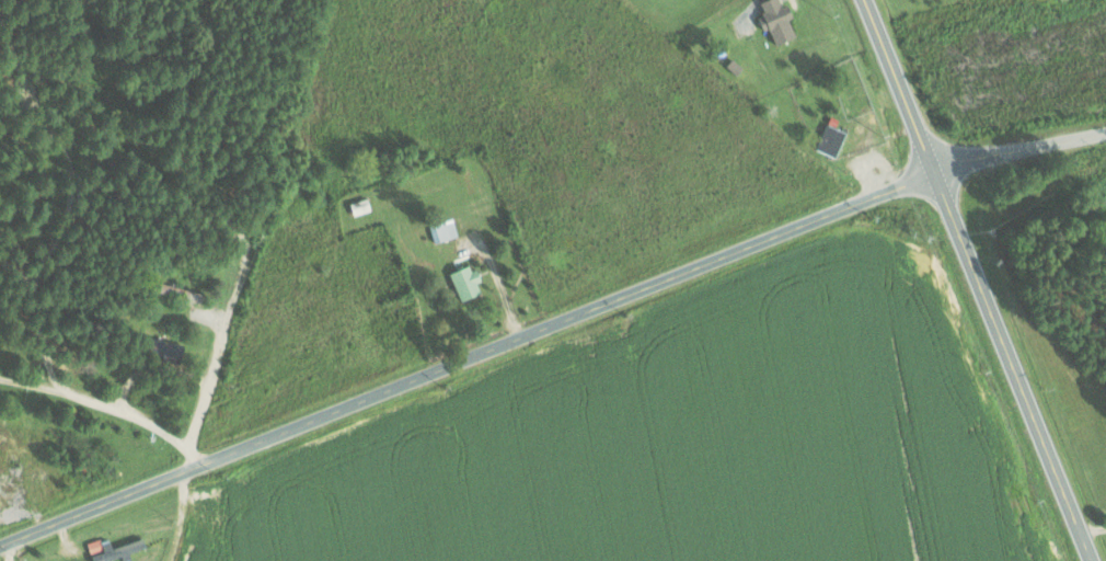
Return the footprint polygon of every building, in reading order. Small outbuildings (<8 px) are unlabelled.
[(789,19),(795,16),(788,3),(783,5),(780,0),(765,0),(760,2),(765,13),(759,16),(765,29),(770,27),(777,44),(797,35),(789,19)] [(847,132),(827,123),(817,148),(836,156),(847,132)] [(371,210),(369,198),(351,202),(354,214),(371,210)] [(458,237),(454,218),(430,223),(434,241),(458,237)] [(460,300),(482,294),(479,282),(482,281),(477,264),(451,272),(460,300)] [(109,537),(88,543),(94,560),(105,560),(122,556),(124,560),(128,560),(132,560),(130,552),(146,547),(143,538),(112,548),(109,537)]
